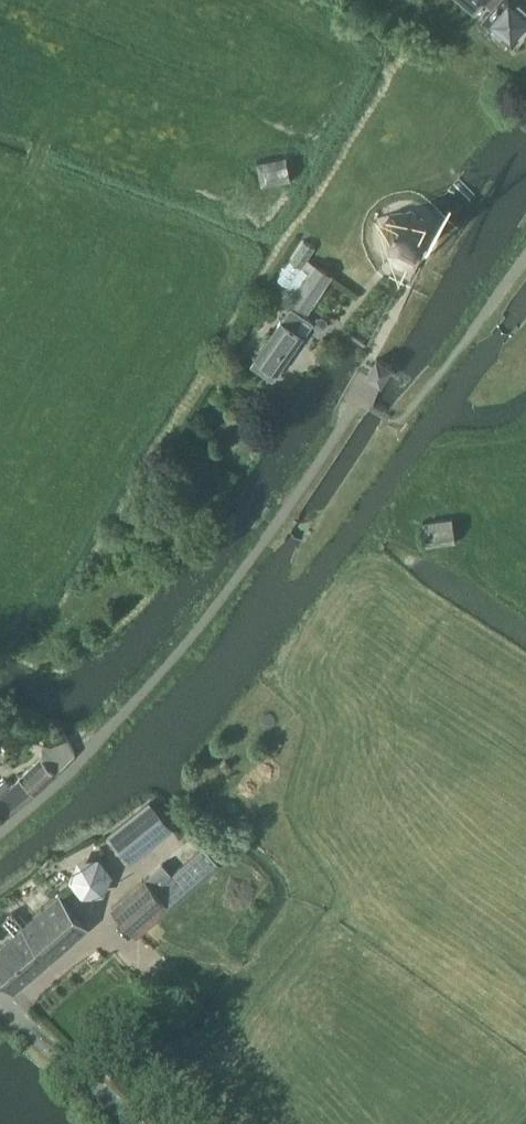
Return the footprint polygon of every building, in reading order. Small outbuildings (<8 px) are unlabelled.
[(492,10),(483,20),(511,45),(514,41),(518,41),(522,36),(521,33),(525,28),(525,8),(516,0),(480,0),(492,10)] [(286,178),(281,157),(252,164),(257,185),(286,178)] [(386,246),(401,257),(418,254),(429,240),(426,223),(410,212),(394,215),(384,229),(386,246)] [(307,312),(332,273),(314,262),(289,300),(307,312)] [(236,354),(273,379),(302,335),(294,329),(300,320),(287,311),(266,342),(251,332),(236,354)] [(314,325),(318,328),(323,326),(326,322),(325,317),(321,314),(316,315),(313,319),(314,325)] [(424,521),(427,546),(457,543),(454,518),(424,521)] [(33,794),(77,759),(69,745),(53,751),(18,778),(8,786),(3,780),(0,783),(0,820),(33,794)] [(172,828),(150,801),(108,835),(130,862),(172,828)] [(192,836),(145,878),(171,907),(218,865),(192,836)] [(76,861),(68,882),(81,899),(105,896),(113,876),(99,858),(76,861)] [(137,938),(171,907),(145,878),(111,909),(137,938)] [(24,924),(53,958),(87,928),(58,895),(24,924)] [(24,924),(23,925),(11,912),(1,920),(13,934),(0,945),(0,975),(14,991),(53,958),(24,924)]
